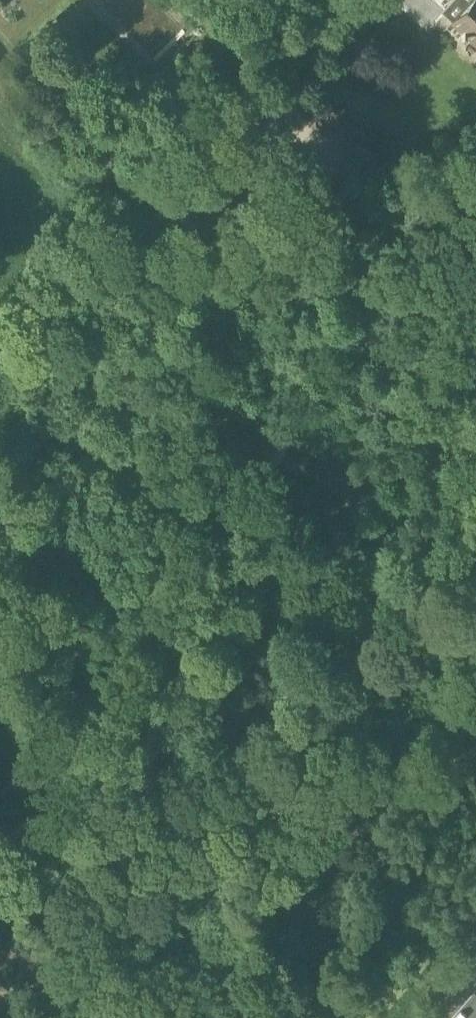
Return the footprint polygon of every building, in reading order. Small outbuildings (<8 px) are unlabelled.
[(452,21),(475,44),(475,0),(472,0),(452,21)] [(380,225),(392,216),(382,204),(371,212),(380,225)]
